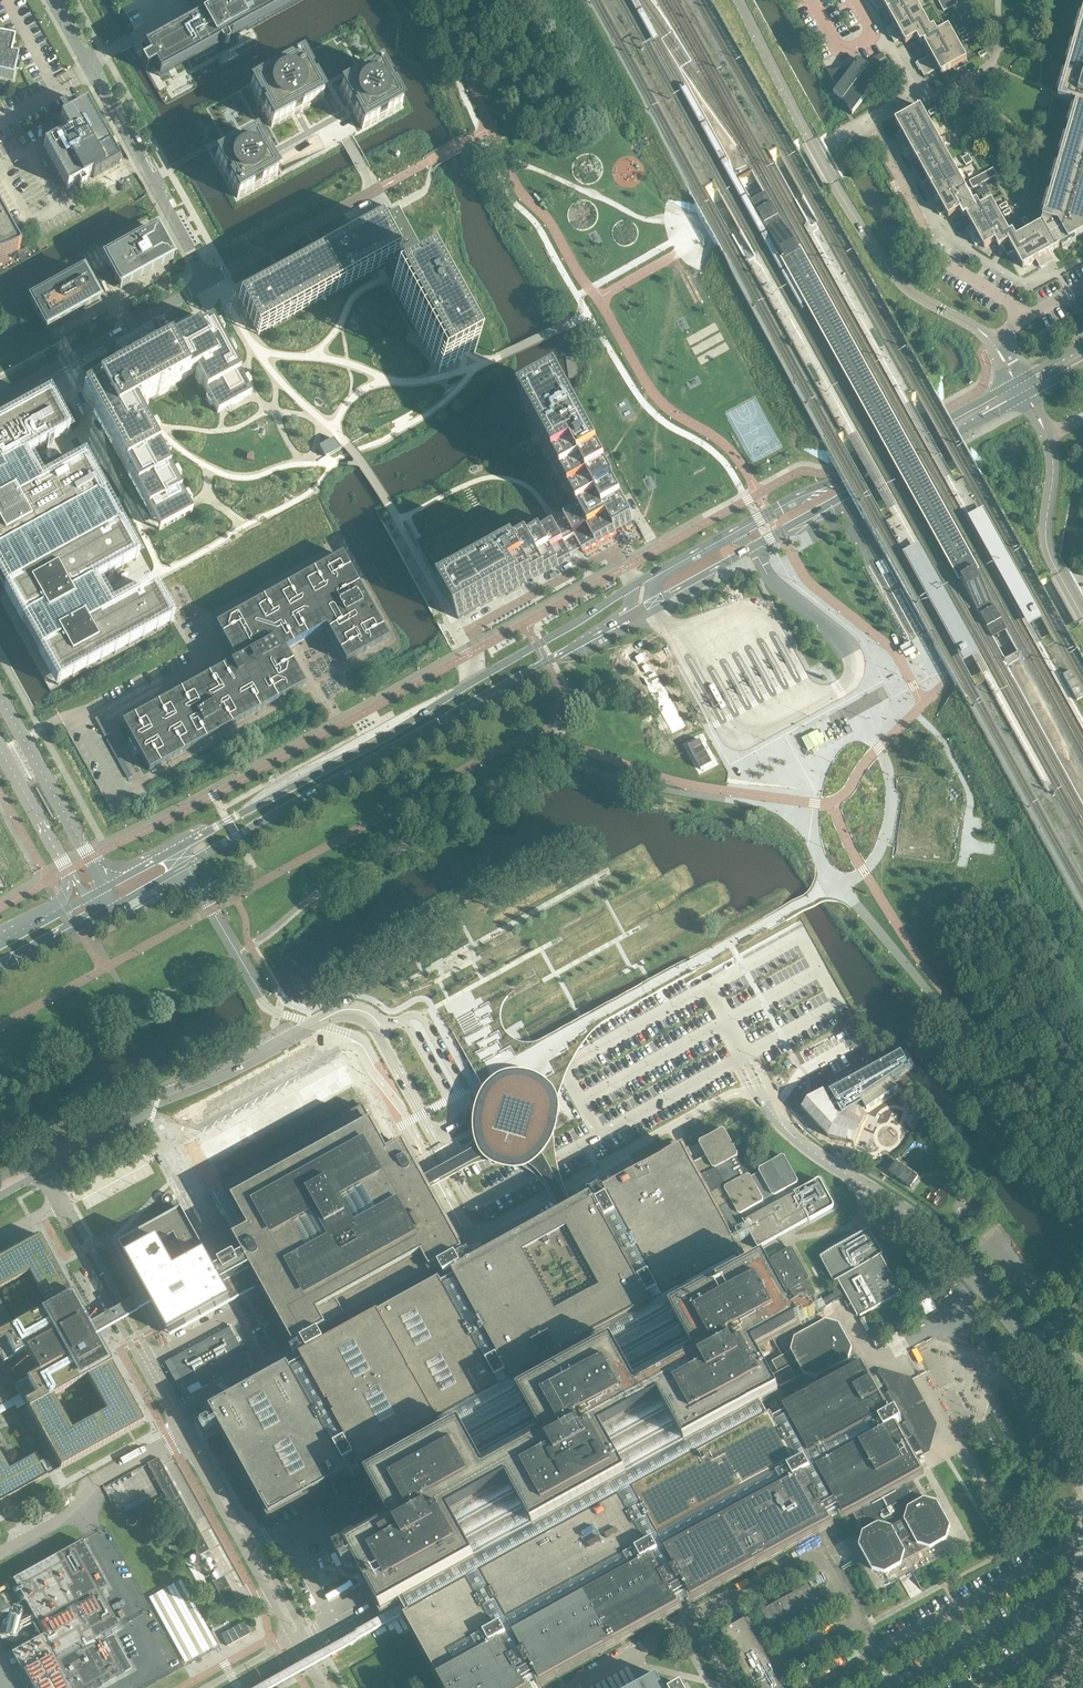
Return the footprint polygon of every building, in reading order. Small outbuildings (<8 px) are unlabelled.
[(200,18),(187,25),(177,30),(144,49),(149,58),(146,59),(142,62),(141,62),(146,72),(147,71),(152,68),(154,67),(159,76),(169,71),(175,68),(184,62),(187,61),(189,60),(192,58),(195,63),(205,57),(207,56),(219,49),(218,47),(221,46),(222,47),(223,48),(224,48),(225,48),(226,48),(227,47),(228,46),(228,45),(228,44),(228,43),(228,42),(226,39),(239,32),(246,28),(251,25),(297,0),(191,0),(200,18)] [(877,11),(885,7),(888,11),(909,0),(871,0),(877,11)] [(921,11),(915,0),(909,0),(888,11),(895,24),(887,29),(895,43),(903,38),(906,44),(917,38),(920,44),(923,42),(924,42),(938,34),(938,33),(934,27),(931,29),(921,11)] [(944,11),(958,4),(956,0),(940,0),(938,1),(944,11)] [(1058,99),(1076,104),(1042,224),(1056,249),(1082,234),(1082,13),(1058,99)] [(967,60),(957,42),(949,27),(947,28),(940,32),(938,33),(938,34),(924,42),(931,55),(917,63),(924,77),(939,69),(942,74),(967,60)] [(977,35),(975,32),(961,39),(963,43),(977,35)] [(3,77),(13,80),(18,58),(11,56),(14,41),(2,38),(0,38),(0,77),(3,77)] [(141,50),(137,52),(138,54),(140,58),(145,55),(142,52),(141,50)] [(886,57),(883,52),(874,57),(876,62),(886,57)] [(300,111),(323,98),(314,81),(310,76),(301,58),(278,71),(272,74),(249,87),(259,104),(262,110),(271,127),(294,114),(297,113),(300,111)] [(852,116),(879,80),(890,65),(869,67),(860,59),(853,69),(852,68),(828,71),(827,71),(837,89),(834,94),(843,101),(844,101),(852,116)] [(968,64),(968,63),(967,61),(953,68),(954,70),(955,72),(968,64)] [(384,117),(402,107),(392,90),(389,84),(380,67),(362,77),(357,80),(340,89),(349,106),(351,109),(352,112),(362,129),(379,120),(384,117)] [(79,108),(75,110),(74,108),(72,105),(68,108),(69,111),(70,112),(70,113),(67,114),(64,108),(58,111),(61,118),(60,118),(68,132),(64,134),(43,146),(67,189),(77,184),(80,189),(86,186),(83,180),(85,179),(92,176),(93,178),(95,177),(105,172),(111,168),(119,164),(119,163),(118,162),(120,161),(112,148),(111,149),(110,147),(109,146),(111,145),(107,139),(106,140),(105,139),(107,138),(104,132),(102,133),(101,132),(103,131),(100,126),(98,126),(98,125),(99,124),(96,119),(95,119),(94,118),(95,117),(92,112),(91,112),(90,111),(91,110),(88,105),(87,106),(86,104),(85,104),(84,105),(83,103),(79,106),(80,107),(79,107),(79,108)] [(913,153),(939,139),(921,107),(895,121),(902,134),(894,139),(902,153),(910,148),(913,153)] [(522,132),(519,126),(512,130),(515,135),(522,132)] [(265,154),(255,136),(238,146),(232,149),(215,158),(224,176),(228,182),(237,198),(254,189),(260,186),(277,176),(268,159),(266,157),(265,154)] [(931,185),(956,171),(939,139),(913,153),(920,166),(909,172),(916,186),(928,180),(931,185)] [(969,155),(967,156),(964,158),(962,159),(966,165),(973,162),(969,155)] [(997,175),(993,168),(980,175),(969,181),(973,188),(979,185),(982,183),(997,175)] [(977,201),(974,202),(956,171),(931,185),(938,198),(927,204),(935,218),(946,212),(949,217),(966,208),(969,213),(980,207),(977,201)] [(1016,237),(1013,231),(1009,233),(992,201),(980,207),(969,213),(965,215),(966,216),(974,228),(960,236),(968,250),(981,242),(984,248),(1001,238),(1004,244),(1001,245),(1002,246),(1009,242),(1010,245),(1023,267),(1036,260),(1041,268),(1055,260),(1050,252),(1056,249),(1042,224),(1016,237)] [(256,331),(257,331),(382,262),(384,265),(388,271),(390,275),(392,279),(418,327),(427,343),(449,330),(455,327),(459,325),(459,324),(451,309),(405,225),(397,211),(396,212),(380,220),(365,229),(238,298),(242,305),(254,327),(256,331)] [(3,257),(6,255),(9,254),(12,253),(15,251),(17,250),(20,248),(0,212),(0,257),(3,257)] [(157,230),(103,259),(120,289),(173,259),(157,230)] [(74,262),(26,287),(30,295),(78,270),(74,262)] [(46,329),(99,300),(83,270),(30,300),(32,303),(33,306),(46,329)] [(109,271),(98,276),(102,284),(113,279),(109,271)] [(146,507),(151,516),(184,498),(179,489),(176,484),(172,475),(168,469),(165,463),(160,455),(157,448),(153,442),(152,439),(151,437),(150,436),(149,435),(149,434),(142,421),(139,415),(137,413),(134,407),(137,406),(141,404),(143,402),(145,401),(154,396),(157,394),(166,390),(178,383),(187,378),(195,373),(197,376),(202,385),(205,391),(206,393),(208,395),(209,397),(213,406),(214,407),(217,413),(219,412),(228,407),(231,405),(237,402),(240,400),(251,394),(247,387),(246,386),(242,378),(240,375),(235,366),(231,359),(231,358),(227,351),(220,338),(215,329),(211,322),(209,323),(203,326),(200,328),(196,330),(189,333),(185,336),(182,337),(179,339),(174,342),(172,343),(168,345),(162,349),(158,351),(157,351),(151,355),(150,355),(146,357),(144,358),(141,360),(139,361),(138,362),(137,362),(136,363),(134,364),(128,367),(126,368),(125,369),(126,370),(120,373),(119,372),(118,373),(119,374),(117,374),(113,377),(112,376),(111,377),(112,378),(106,381),(106,380),(101,382),(99,383),(98,384),(83,392),(84,395),(87,399),(89,404),(92,408),(101,425),(105,432),(124,466),(127,472),(129,476),(132,481),(135,487),(146,507)] [(88,389),(95,385),(92,380),(85,383),(88,389)] [(523,409),(522,410),(518,412),(524,423),(532,436),(536,434),(547,455),(557,472),(557,473),(557,474),(560,479),(561,479),(564,485),(564,486),(567,491),(568,492),(571,498),(571,499),(574,504),(575,505),(578,511),(572,514),(571,515),(565,518),(564,518),(553,524),(552,525),(547,528),(546,527),(546,526),(545,525),(545,524),(544,524),(543,522),(543,521),(542,520),(542,519),(541,519),(541,518),(540,517),(539,516),(539,515),(538,515),(537,514),(537,513),(536,513),(536,512),(535,511),(534,511),(534,510),(533,510),(533,509),(532,508),(531,508),(531,507),(530,507),(529,506),(528,505),(527,505),(526,504),(524,503),(523,503),(523,502),(521,501),(520,501),(519,500),(518,500),(517,499),(515,498),(513,498),(512,497),(510,497),(508,497),(508,496),(507,496),(506,496),(505,496),(503,496),(502,495),(500,495),(499,495),(498,495),(497,495),(495,495),(494,495),(493,495),(492,495),(491,495),(490,495),(489,496),(488,496),(487,496),(486,496),(485,496),(483,497),(481,497),(480,498),(479,498),(478,498),(476,499),(475,499),(473,500),(472,501),(470,502),(469,502),(468,503),(466,504),(443,517),(439,519),(418,530),(415,532),(413,533),(406,521),(404,522),(405,523),(408,529),(409,530),(412,535),(412,536),(415,541),(416,542),(419,548),(419,549),(422,554),(423,555),(426,561),(426,562),(429,567),(430,568),(433,574),(436,580),(437,581),(440,588),(441,588),(448,601),(450,605),(453,611),(458,619),(459,619),(459,620),(470,614),(475,611),(501,597),(521,586),(526,583),(527,582),(533,579),(539,576),(558,565),(571,558),(571,557),(570,555),(581,549),(582,551),(583,552),(597,544),(615,534),(633,524),(633,523),(634,523),(631,517),(626,509),(619,496),(619,495),(615,490),(615,489),(612,483),(611,483),(608,477),(608,476),(606,472),(605,471),(604,470),(601,464),(601,463),(598,458),(597,457),(595,453),(594,451),(594,450),(566,399),(561,391),(561,390),(560,389),(559,390),(552,394),(551,394),(545,397),(545,398),(537,402),(536,402),(530,405),(529,406),(524,409),(523,409)] [(4,589),(0,592),(0,600),(50,691),(167,626),(172,624),(173,623),(178,620),(158,584),(156,580),(151,572),(143,558),(98,475),(91,463),(82,446),(73,431),(61,407),(56,400),(55,398),(55,397),(0,428),(0,582),(4,589)] [(736,421),(748,416),(743,405),(731,410),(736,421)] [(325,457),(325,458),(326,457),(330,455),(341,449),(340,448),(336,443),(336,442),(335,441),(333,439),(332,439),(319,446),(325,457)] [(304,685),(284,650),(325,627),(345,662),(387,639),(347,567),(341,556),(338,557),(329,562),(323,566),(227,618),(231,624),(225,628),(229,634),(228,635),(228,636),(228,637),(228,638),(229,638),(229,639),(230,639),(231,639),(232,640),(232,641),(231,641),(231,642),(231,643),(231,644),(232,644),(232,645),(233,645),(234,645),(235,645),(229,649),(234,658),(235,661),(233,662),(232,663),(231,663),(229,664),(157,704),(155,705),(122,723),(132,741),(139,754),(149,771),(304,685)] [(995,610),(977,574),(973,570),(959,577),(962,583),(980,616),(981,618),(977,620),(972,623),(976,631),(980,628),(984,636),(1007,624),(1009,628),(1017,623),(1008,607),(1010,606),(1008,603),(1000,607),(995,610)] [(448,629),(444,631),(453,647),(457,645),(448,629)] [(645,652),(632,659),(647,684),(660,676),(645,652)] [(660,681),(648,688),(668,723),(680,717),(660,681)] [(102,715),(95,719),(105,737),(112,733),(102,715)] [(111,737),(106,740),(128,779),(132,777),(111,737)] [(713,764),(700,741),(689,747),(701,770),(713,764)] [(697,1003),(686,1008),(693,1026),(704,1021),(697,1003)] [(152,1304),(171,1339),(232,1306),(255,1294),(251,1286),(257,1283),(289,1342),(294,1350),(290,1352),(296,1363),(300,1361),(301,1363),(305,1370),(293,1376),(289,1370),(211,1412),(219,1428),(213,1431),(211,1427),(203,1431),(207,1439),(221,1431),(240,1467),(272,1526),(350,1483),(345,1474),(356,1468),(361,1477),(369,1492),(396,1540),(374,1551),(353,1562),(382,1617),(402,1606),(406,1614),(410,1621),(414,1628),(416,1632),(413,1634),(445,1687),(529,1687),(531,1687),(533,1686),(538,1684),(540,1687),(681,1609),(681,1608),(688,1604),(689,1605),(835,1524),(831,1517),(838,1513),(842,1520),(853,1514),(857,1521),(863,1531),(863,1532),(859,1545),(873,1573),(887,1575),(903,1566),(931,1550),(949,1541),(952,1528),(939,1505),(926,1501),(919,1487),(926,1483),(921,1474),(903,1441),(913,1436),(909,1427),(906,1422),(901,1421),(895,1410),(897,1406),(893,1399),(889,1392),(879,1398),(867,1378),(859,1382),(848,1361),(852,1348),(839,1325),(826,1321),(819,1325),(819,1324),(794,1338),(791,1351),(787,1353),(778,1335),(799,1324),(797,1321),(828,1304),(830,1303),(838,1299),(846,1294),(858,1317),(902,1293),(881,1255),(882,1254),(869,1230),(839,1247),(841,1251),(834,1255),(828,1258),(823,1249),(822,1249),(828,1258),(828,1259),(822,1262),(833,1282),(838,1280),(842,1288),(810,1306),(806,1300),(815,1295),(807,1281),(808,1281),(809,1278),(792,1249),(790,1248),(772,1258),(771,1261),(775,1268),(770,1271),(764,1261),(758,1250),(833,1208),(821,1181),(801,1192),(799,1186),(800,1183),(788,1159),(783,1158),(761,1169),(759,1174),(752,1178),(748,1177),(738,1159),(739,1155),(726,1131),(723,1130),(701,1142),(700,1146),(706,1156),(691,1164),(685,1151),(678,1139),(661,1148),(668,1160),(642,1175),(616,1189),(611,1191),(608,1193),(603,1196),(600,1191),(588,1197),(591,1203),(576,1211),(563,1218),(497,1254),(476,1266),(469,1254),(463,1257),(435,1204),(428,1191),(421,1180),(421,1179),(405,1150),(394,1130),(346,1042),(190,1125),(175,1133),(235,1243),(243,1256),(236,1260),(220,1269),(214,1272),(207,1258),(205,1254),(182,1211),(119,1245),(128,1262),(145,1292),(152,1304)] [(838,1141),(849,1142),(850,1144),(851,1143),(844,1129),(846,1128),(849,1134),(854,1132),(852,1129),(848,1121),(851,1119),(852,1117),(857,1109),(850,1105),(853,1101),(864,1107),(867,1109),(897,1089),(892,1081),(905,1073),(916,1065),(906,1049),(890,1057),(873,1067),(871,1065),(829,1088),(830,1091),(826,1094),(821,1084),(813,1097),(801,1104),(809,1120),(819,1130),(829,1137),(838,1141)] [(554,1141),(561,1116),(559,1101),(556,1095),(547,1083),(541,1078),(527,1073),(512,1072),(502,1075),(491,1082),(484,1093),(479,1106),(473,1123),(474,1145),(487,1163),(492,1166),(510,1172),(527,1171),(542,1158),(554,1141)] [(864,1107),(853,1101),(850,1105),(857,1109),(852,1117),(857,1119),(864,1107)] [(848,1121),(852,1129),(857,1127),(852,1117),(851,1119),(848,1121)] [(542,1158),(527,1171),(543,1185),(563,1218),(576,1211),(560,1176),(554,1141),(542,1158)] [(487,1163),(474,1145),(461,1156),(421,1179),(428,1191),(473,1167),(487,1163)] [(60,1468),(143,1422),(131,1402),(97,1340),(94,1342),(91,1336),(90,1334),(88,1330),(84,1324),(82,1319),(85,1318),(39,1235),(0,1257),(0,1289),(28,1273),(47,1307),(13,1326),(0,1302),(0,1359),(2,1363),(14,1357),(26,1379),(16,1385),(15,1385),(19,1392),(27,1407),(60,1468)] [(152,1304),(145,1292),(84,1324),(91,1336),(152,1304)] [(233,1328),(169,1363),(182,1387),(188,1383),(191,1389),(197,1386),(200,1392),(252,1363),(233,1328)] [(889,1392),(897,1406),(895,1410),(901,1421),(906,1422),(913,1436),(924,1455),(929,1452),(937,1425),(911,1378),(884,1370),(879,1373),(889,1392)] [(47,1475),(35,1453),(28,1458),(27,1455),(19,1460),(20,1462),(9,1468),(0,1451),(0,1501),(47,1475)] [(209,1550),(158,1457),(147,1464),(168,1502),(198,1556),(209,1550)] [(111,1630),(119,1626),(99,1591),(107,1587),(81,1540),(14,1578),(12,1579),(13,1580),(13,1581),(32,1615),(12,1625),(9,1625),(6,1626),(4,1627),(3,1629),(3,1632),(5,1635),(7,1636),(10,1636),(12,1636),(14,1634),(16,1632),(35,1621),(42,1634),(11,1652),(30,1687),(96,1687),(132,1668),(111,1630)] [(237,1600),(209,1550),(198,1556),(192,1559),(206,1585),(211,1582),(224,1607),(237,1600)] [(352,1562),(345,1550),(337,1554),(344,1567),(352,1562)] [(181,1575),(143,1595),(151,1610),(182,1668),(221,1648),(214,1634),(181,1575)] [(775,1634),(821,1609),(808,1585),(762,1611),(775,1634)] [(747,1619),(724,1632),(755,1687),(785,1687),(747,1619)] [(243,1622),(220,1635),(227,1646),(250,1633),(243,1622)] [(656,1679),(640,1687),(639,1687),(661,1687),(656,1679)]
